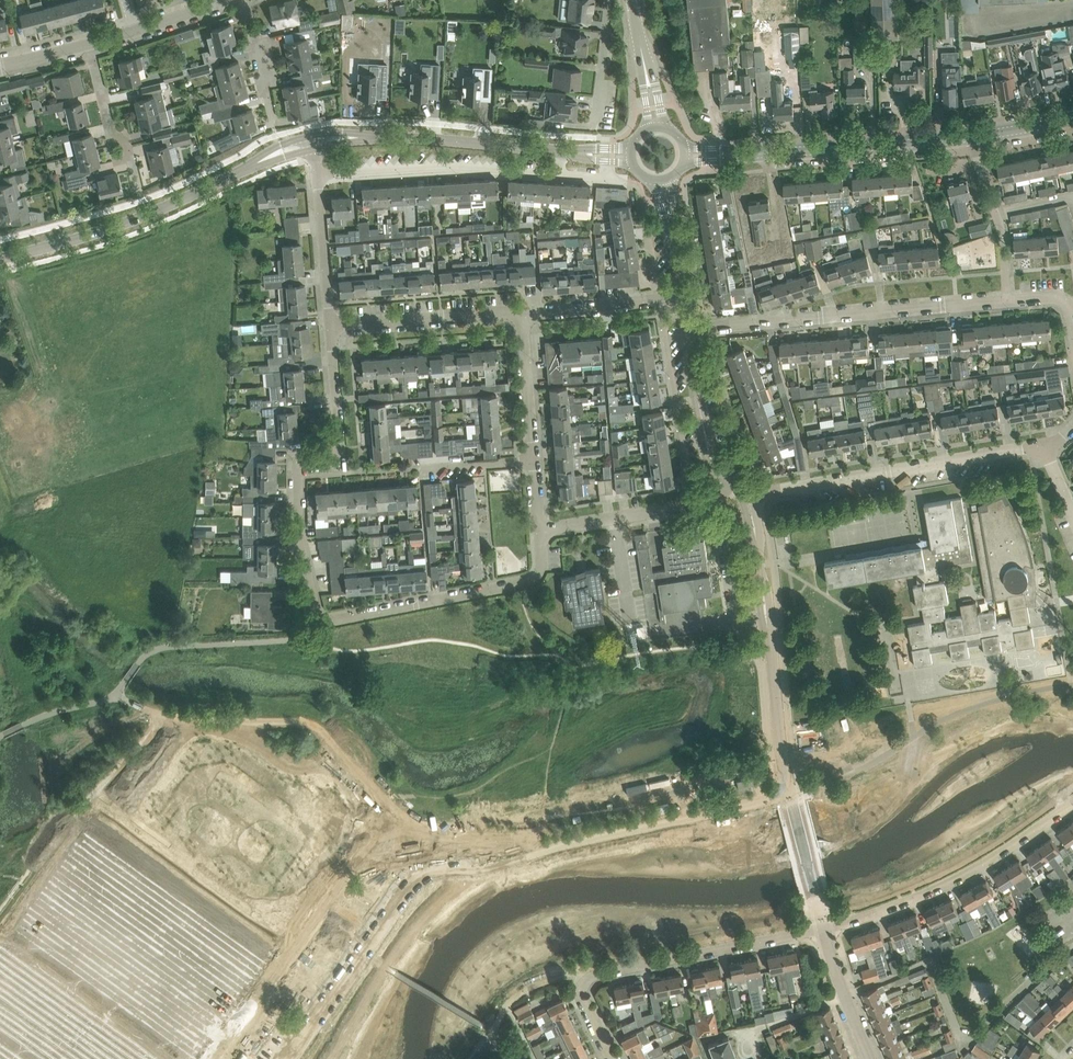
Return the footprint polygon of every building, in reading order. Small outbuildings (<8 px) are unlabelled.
[(66,2),(71,20),(82,17),(78,0),(74,0),(66,2)] [(82,17),(94,14),(90,0),(78,0),(82,17)] [(94,14),(106,11),(103,0),(90,0),(94,14)] [(348,1),(348,0),(339,0),(342,13),(354,14),(355,13),(353,6),(350,7),(348,1)] [(567,5),(570,6),(568,20),(576,21),(582,22),(582,21),(589,22),(590,12),(591,12),(592,12),(592,11),(593,5),(593,0),(568,0),(567,5)] [(690,5),(694,46),(696,64),(714,62),(715,71),(726,70),(726,65),(731,65),(730,48),(730,47),(731,47),(726,1),(734,0),(689,0),(690,5)] [(751,0),(743,0),(744,11),(752,10),(751,0)] [(752,27),(762,27),(762,0),(752,0),(752,27)] [(895,0),(872,0),(873,39),(896,38),(895,3),(895,0)] [(297,5),(295,5),(294,1),(286,3),(286,4),(271,7),(275,28),(283,26),(283,24),(298,21),(298,18),(299,17),(301,16),(302,15),(302,13),(303,12),(303,10),(302,9),(301,7),(300,6),(298,5),(297,5)] [(60,23),(71,20),(66,2),(61,3),(55,5),(60,23)] [(60,23),(55,5),(43,8),(48,26),(60,23)] [(32,11),(37,29),(48,26),(43,8),(32,11)] [(855,19),(855,35),(866,35),(866,19),(863,19),(863,8),(855,8),(855,19)] [(20,14),(22,22),(25,32),(37,29),(32,11),(20,14)] [(8,36),(6,25),(5,17),(4,13),(0,13),(0,37),(8,36)] [(338,13),(319,16),(321,26),(340,22),(338,13)] [(405,33),(405,19),(395,18),(395,33),(405,33)] [(457,33),(457,20),(447,19),(447,33),(457,33)] [(212,53),(204,55),(206,62),(205,63),(208,62),(217,60),(231,56),(229,50),(231,49),(229,49),(228,45),(230,44),(232,44),(236,43),(234,34),(232,35),(229,25),(231,25),(231,24),(212,30),(213,35),(207,36),(211,50),(212,53)] [(562,27),(556,26),(537,25),(535,36),(555,38),(555,36),(561,37),(560,44),(566,45),(566,53),(574,54),(585,55),(587,37),(579,36),(579,29),(568,28),(562,27)] [(798,26),(784,27),(784,34),(788,34),(789,52),(791,52),(792,62),(790,62),(790,63),(790,67),(800,66),(801,66),(800,62),(798,26)] [(809,44),(809,26),(801,26),(801,44),(809,44)] [(314,28),(303,30),(293,32),(293,33),(298,32),(299,40),(285,43),(288,55),(309,51),(308,44),(316,42),(314,28)] [(1046,29),(1030,32),(1031,39),(1047,36),(1046,29)] [(1010,43),(1031,39),(1030,32),(1009,36),(1010,43)] [(180,33),(174,35),(176,42),(182,40),(180,33)] [(925,66),(934,65),(933,34),(926,34),(926,43),(925,43),(925,54),(925,56),(925,66)] [(989,47),(1010,43),(1009,36),(988,40),(989,47)] [(855,64),(874,63),(874,55),(873,39),(854,40),(855,64)] [(742,49),(743,67),(746,66),(754,66),(754,49),(754,40),(746,41),(746,49),(742,49)] [(1059,53),(1059,51),(1057,44),(1052,45),(1054,52),(1050,53),(1058,87),(1070,84),(1066,67),(1065,68),(1060,69),(1058,60),(1061,60),(1059,53)] [(972,46),(961,47),(961,50),(963,50),(964,55),(973,54),(972,49),(972,46)] [(1026,64),(1019,65),(1022,77),(1024,83),(1025,82),(1028,92),(1028,93),(1034,91),(1035,92),(1039,91),(1040,90),(1042,89),(1039,79),(1038,72),(1039,71),(1034,47),(1027,49),(1024,52),(1026,58),(1029,60),(1031,60),(1034,71),(1028,72),(1026,64)] [(765,50),(755,51),(756,71),(758,96),(772,95),(773,102),(775,120),(794,119),(793,101),(784,102),(783,80),(772,81),(771,69),(766,70),(765,50)] [(311,58),(309,51),(288,55),(290,68),(304,65),(306,73),(301,74),(301,75),(311,73),(322,71),(319,57),(311,58)] [(943,66),(941,66),(943,105),(944,105),(946,107),(950,106),(952,105),(958,104),(957,79),(963,79),(962,66),(959,66),(959,51),(942,52),(943,61),(949,61),(950,66),(943,66)] [(1050,53),(1042,55),(1044,64),(1043,64),(1045,72),(1042,73),(1044,79),(1046,90),(1058,87),(1050,53)] [(120,85),(131,83),(141,80),(138,68),(143,67),(140,57),(120,61),(119,59),(120,63),(123,76),(118,78),(120,85)] [(547,67),(547,59),(526,57),(526,58),(525,64),(525,65),(547,67)] [(844,69),(853,69),(853,58),(839,58),(839,69),(844,69)] [(894,73),(895,76),(895,87),(906,87),(907,93),(916,92),(916,87),(925,86),(924,65),(915,65),(915,59),(902,59),(902,73),(894,73)] [(216,67),(221,84),(243,78),(238,61),(216,67)] [(197,65),(189,67),(191,76),(211,71),(208,62),(205,63),(197,65)] [(357,86),(357,99),(375,100),(376,90),(386,90),(387,65),(369,64),(369,74),(359,73),(359,86),(357,86)] [(410,86),(409,99),(427,100),(428,97),(428,90),(438,90),(439,65),(422,64),(421,74),(412,73),(411,86),(410,86)] [(801,66),(800,66),(800,71),(801,76),(801,77),(811,76),(810,65),(801,66)] [(1015,86),(1014,76),(1012,66),(1001,68),(995,69),(996,72),(998,87),(1000,98),(1014,95),(1013,87),(1015,86)] [(492,69),(474,68),(473,77),(464,77),(463,89),(462,89),(461,102),(472,103),(472,101),(479,102),(480,94),(490,94),(492,69)] [(581,70),(570,69),(555,68),(553,85),(579,88),(581,70)] [(183,76),(182,69),(163,73),(165,81),(183,76)] [(847,84),(847,90),(848,101),(867,101),(866,83),(854,83),(853,69),(844,69),(844,84),(847,84)] [(735,92),(734,84),(734,80),(727,80),(726,70),(715,71),(716,94),(721,93),(722,109),(736,108),(735,92)] [(78,71),(53,77),(57,95),(83,89),(78,71)] [(283,88),(286,103),(307,98),(306,91),(314,89),(311,73),(301,75),(290,77),(290,78),(296,77),(297,85),(283,88)] [(742,84),(734,84),(735,92),(736,108),(752,107),(751,91),(750,91),(749,77),(749,73),(747,74),(741,74),(742,84)] [(43,75),(26,79),(28,87),(28,88),(45,83),(43,75)] [(9,82),(11,90),(11,91),(28,87),(26,79),(26,78),(9,82)] [(238,97),(247,95),(243,78),(221,84),(225,100),(232,99),(237,97),(238,97)] [(966,103),(980,101),(977,78),(967,80),(967,82),(963,83),(964,85),(963,85),(964,92),(966,103)] [(992,81),(977,83),(980,101),(995,98),(993,87),(992,81)] [(153,93),(154,96),(162,94),(162,91),(159,82),(142,86),(144,96),(153,93)] [(555,92),(530,89),(511,88),(510,96),(529,97),(529,99),(545,100),(553,101),(552,110),(545,109),(544,117),(549,118),(576,120),(578,103),(565,102),(566,93),(555,92)] [(810,90),(811,98),(812,108),(823,107),(823,116),(836,115),(834,91),(817,93),(817,90),(810,90)] [(135,101),(139,115),(166,109),(162,94),(154,96),(135,101)] [(325,117),(320,118),(317,104),(309,106),(307,98),(286,103),(289,118),(303,115),(304,123),(299,124),(299,125),(320,120),(326,119),(325,117)] [(206,103),(201,111),(201,114),(202,114),(207,112),(212,111),(220,109),(218,99),(206,103)] [(82,103),(68,106),(67,100),(56,102),(47,104),(42,106),(44,114),(50,113),(49,111),(54,110),(56,117),(60,116),(67,115),(70,126),(78,124),(89,121),(85,109),(83,110),(82,103)] [(212,111),(215,120),(222,118),(223,120),(224,125),(230,124),(235,122),(237,130),(229,133),(229,134),(223,137),(223,138),(213,142),(221,149),(234,143),(233,141),(252,136),(249,128),(256,126),(252,110),(246,111),(236,114),(234,106),(240,104),(240,103),(233,105),(220,109),(212,111)] [(142,130),(153,127),(170,123),(166,109),(139,115),(142,130)] [(12,142),(10,133),(17,132),(14,117),(0,120),(0,122),(1,128),(0,128),(0,145),(12,142)] [(544,127),(544,120),(527,118),(527,126),(544,127)] [(162,138),(172,135),(170,127),(153,131),(155,140),(162,138)] [(71,140),(74,154),(95,149),(92,134),(77,138),(76,131),(56,136),(58,143),(71,140)] [(174,146),(191,142),(188,131),(172,135),(162,138),(164,145),(173,143),(174,146)] [(14,150),(12,142),(0,145),(0,161),(9,159),(12,170),(22,168),(24,167),(23,164),(25,163),(22,148),(14,150)] [(172,165),(170,158),(167,146),(162,147),(151,150),(148,150),(151,163),(153,173),(153,174),(171,169),(173,169),(172,165)] [(85,167),(99,164),(95,149),(74,154),(78,169),(65,172),(65,173),(66,178),(67,179),(86,174),(85,167)] [(1072,168),(1069,150),(1055,153),(1058,171),(1066,169),(1067,173),(1072,172),(1072,171),(1072,168)] [(197,162),(204,160),(202,153),(195,155),(197,162)] [(1055,153),(1048,155),(1047,153),(1041,154),(1040,156),(1044,173),(1053,172),(1058,171),(1055,153)] [(1030,176),(1044,173),(1040,156),(1026,159),(1030,176)] [(1030,176),(1026,159),(1012,162),(1016,179),(1029,176),(1030,176)] [(998,165),(1001,182),(1016,179),(1012,162),(998,165)] [(30,179),(28,171),(14,175),(3,177),(3,178),(6,177),(7,184),(4,185),(0,185),(0,202),(20,197),(16,182),(30,179)] [(52,182),(60,180),(58,173),(50,175),(52,182)] [(96,178),(96,179),(88,181),(86,174),(67,179),(67,180),(63,181),(65,188),(69,187),(69,188),(78,186),(88,183),(90,190),(98,188),(100,195),(121,190),(117,173),(96,178)] [(924,198),(922,190),(920,184),(913,185),(912,173),(897,174),(899,191),(913,190),(914,199),(924,198)] [(897,174),(883,175),(884,192),(885,199),(892,199),(892,192),(899,191),(897,174)] [(868,177),(870,194),(884,192),(883,175),(868,177)] [(854,178),(855,189),(855,195),(870,194),(868,177),(854,178)] [(843,179),(828,180),(830,197),(830,203),(831,209),(840,208),(840,205),(850,204),(849,185),(843,185),(843,179)] [(470,181),(472,207),(485,206),(485,197),(484,180),(470,181)] [(484,180),(485,197),(498,196),(497,180),(484,180)] [(507,197),(516,197),(515,204),(521,204),(521,198),(522,181),(508,180),(507,197)] [(814,181),(815,199),(829,197),(828,180),(814,181)] [(971,197),(967,180),(948,184),(956,220),(970,217),(965,198),(971,197)] [(457,182),(458,206),(458,207),(472,207),(470,181),(457,182)] [(535,199),(536,182),(522,181),(521,198),(535,199)] [(799,183),(801,200),(815,199),(814,181),(799,183)] [(443,183),(444,199),(445,207),(458,206),(457,182),(443,183)] [(548,200),(549,183),(536,182),(535,199),(541,199),(541,206),(548,207),(548,200)] [(430,184),(431,200),(444,199),(443,183),(430,184)] [(549,183),(548,200),(562,200),(563,184),(549,183)] [(784,184),(785,195),(786,201),(801,200),(799,183),(784,184)] [(416,185),(417,201),(425,201),(425,208),(431,208),(431,200),(430,184),(416,185)] [(561,208),(574,209),(576,185),(563,184),(562,200),(561,208)] [(743,191),(743,195),(736,196),(740,215),(772,208),(768,186),(766,186),(766,184),(755,186),(756,188),(743,191)] [(1039,189),(1040,196),(1049,194),(1047,184),(1046,184),(1047,188),(1039,189)] [(283,202),(297,201),(295,185),(289,185),(289,186),(281,187),(283,202)] [(403,185),(389,186),(390,203),(390,208),(391,210),(404,209),(404,202),(403,185)] [(403,185),(404,202),(417,201),(416,185),(403,185)] [(576,185),(574,209),(588,210),(590,186),(576,185)] [(283,202),(281,187),(274,187),(274,186),(268,187),(268,189),(258,190),(260,210),(276,209),(275,203),(283,202)] [(377,209),(390,208),(390,203),(389,186),(376,187),(377,209)] [(699,201),(700,207),(717,204),(723,203),(727,202),(733,201),(730,186),(722,188),(724,197),(716,199),(715,190),(698,193),(698,194),(698,193),(700,201),(699,201)] [(1055,186),(1047,188),(1049,194),(1056,193),(1055,186)] [(370,212),(377,212),(377,209),(376,187),(362,188),(363,205),(370,204),(370,212)] [(606,200),(612,201),(613,188),(603,187),(602,200),(606,200)] [(626,202),(627,189),(619,188),(618,201),(626,202)] [(1020,200),(1028,199),(1027,192),(1018,193),(1020,200)] [(1005,203),(1020,200),(1018,193),(1004,196),(1005,203)] [(27,205),(25,196),(20,197),(0,202),(0,214),(1,218),(15,215),(17,223),(13,224),(31,220),(27,205)] [(336,242),(347,241),(350,240),(350,233),(342,233),(341,217),(351,216),(350,197),(332,199),(334,215),(336,242)] [(718,211),(724,210),(723,203),(717,204),(700,207),(701,213),(698,213),(699,221),(702,221),(719,219),(718,211)] [(61,214),(70,213),(68,204),(60,206),(61,214)] [(609,208),(611,221),(631,217),(629,205),(609,208)] [(1056,210),(1058,216),(1070,212),(1068,206),(1056,210)] [(1041,216),(1050,215),(1048,208),(1040,210),(1041,216)] [(1032,211),(1033,218),(1041,216),(1040,210),(1032,211)] [(851,212),(854,229),(861,228),(858,211),(851,212)] [(844,214),(847,230),(854,229),(851,212),(844,214)] [(901,213),(902,220),(910,219),(909,212),(901,213)] [(1027,219),(1026,213),(1025,212),(1011,215),(1012,222),(1027,219)] [(1058,216),(1060,220),(1061,223),(1072,218),(1070,212),(1058,216)] [(901,213),(886,216),(887,223),(902,220),(901,213)] [(874,215),(872,216),(872,219),(873,225),(887,223),(886,216),(878,217),(878,215),(874,215)] [(512,219),(512,216),(504,216),(504,228),(511,229),(512,227),(520,227),(519,222),(519,219),(512,219)] [(633,229),(631,217),(611,221),(613,233),(633,229)] [(1063,229),(1072,226),(1072,219),(1072,218),(1061,223),(1063,229)] [(704,235),(722,233),(719,219),(702,221),(703,227),(704,227),(705,235),(704,235)] [(928,219),(920,220),(922,227),(924,227),(930,226),(928,219)] [(920,220),(906,223),(908,230),(922,227),(920,220)] [(359,222),(360,240),(379,238),(378,233),(370,234),(369,221),(359,222)] [(383,223),(384,233),(378,233),(379,238),(393,237),(392,230),(391,222),(391,221),(386,221),(386,223),(383,223)] [(906,223),(892,225),(893,233),(908,230),(906,223)] [(794,240),(805,238),(803,231),(797,232),(796,225),(791,226),(794,240)] [(832,226),(824,227),(825,234),(833,233),(832,226)] [(1065,236),(1072,233),(1072,226),(1063,229),(1065,234),(1065,236)] [(818,228),(803,231),(805,238),(819,235),(818,228)] [(879,245),(877,235),(876,228),(869,229),(872,246),(879,245)] [(285,231),(286,238),(300,237),(299,229),(285,231)] [(635,241),(633,229),(613,233),(615,244),(635,241)] [(865,248),(872,246),(869,229),(862,231),(865,248)] [(533,231),(526,230),(525,241),(533,242),(533,231)] [(515,242),(518,241),(517,231),(507,232),(506,232),(507,239),(511,238),(514,238),(515,241),(515,242)] [(504,238),(504,232),(491,233),(491,241),(499,240),(499,238),(504,238)] [(491,233),(483,233),(483,241),(486,241),(491,241),(491,240),(491,233)] [(707,249),(724,247),(722,233),(704,235),(705,241),(703,241),(704,249),(707,249)] [(753,244),(757,263),(791,256),(787,233),(768,237),(769,241),(753,244)] [(469,234),(469,242),(478,242),(477,234),(469,234)] [(1058,235),(1043,236),(1045,254),(1059,252),(1059,250),(1069,249),(1069,250),(1070,250),(1070,248),(1068,242),(1065,236),(1065,234),(1058,235)] [(839,235),(831,237),(832,244),(841,242),(839,235)] [(1045,254),(1043,236),(1029,237),(1030,255),(1045,254)] [(590,237),(579,238),(579,247),(580,247),(582,246),(592,246),(590,237)] [(1029,237),(1014,239),(1015,256),(1030,255),(1029,237)] [(579,245),(579,247),(579,238),(565,239),(566,246),(579,245)] [(813,240),(816,257),(824,255),(822,246),(820,238),(813,240)] [(418,247),(417,239),(404,240),(404,247),(417,246),(418,247)] [(552,240),(552,247),(566,246),(565,239),(552,240)] [(405,250),(404,247),(404,240),(391,241),(391,247),(392,252),(405,250)] [(537,241),(538,249),(552,247),(552,240),(537,241)] [(808,258),(816,257),(813,240),(805,241),(808,258)] [(616,256),(637,253),(636,248),(639,248),(638,241),(635,241),(615,244),(616,256)] [(993,241),(956,242),(957,268),(994,267),(993,241)] [(805,252),(803,242),(794,244),(796,253),(805,252)] [(285,258),(300,257),(300,249),(301,249),(300,244),(283,245),(285,258)] [(351,253),(364,252),(364,249),(364,244),(350,245),(350,251),(351,253)] [(882,269),(896,267),(895,250),(894,244),(879,245),(882,269)] [(350,245),(341,245),(342,254),(351,253),(350,251),(350,245)] [(707,255),(704,255),(706,264),(709,263),(726,261),(724,247),(707,249),(707,255)] [(938,247),(928,248),(924,248),(925,265),(940,263),(938,247)] [(519,248),(519,253),(520,259),(521,281),(526,280),(527,284),(536,283),(534,264),(526,264),(526,254),(525,248),(519,248)] [(911,266),(925,265),(924,248),(909,249),(911,266)] [(896,267),(911,266),(909,249),(895,250),(896,267)] [(850,251),(836,255),(837,258),(844,281),(852,278),(852,281),(858,279),(857,277),(858,276),(853,260),(850,251)] [(506,254),(499,255),(499,252),(492,253),(492,255),(495,283),(508,282),(507,266),(506,254)] [(639,265),(637,253),(616,256),(618,269),(639,265)] [(488,260),(479,261),(481,284),(495,283),(492,255),(487,256),(488,260)] [(867,256),(853,260),(858,276),(872,272),(867,256)] [(300,257),(285,258),(285,259),(277,259),(278,273),(263,275),(264,281),(284,279),(284,280),(299,278),(298,271),(303,271),(302,265),(301,265),(300,257)] [(465,258),(466,262),(468,285),(481,284),(479,261),(471,262),(470,257),(465,258)] [(745,258),(739,259),(742,272),(747,271),(745,258)] [(823,262),(825,269),(830,285),(844,281),(837,258),(823,262)] [(445,259),(438,260),(440,287),(454,286),(453,270),(446,271),(445,259)] [(513,265),(507,266),(508,282),(521,281),(520,259),(516,259),(517,265),(513,265)] [(586,262),(583,262),(583,259),(578,259),(578,266),(581,265),(583,289),(596,288),(596,277),(595,271),(595,263),(586,263),(586,262)] [(426,266),(419,266),(421,289),(435,288),(433,260),(426,261),(426,266)] [(729,266),(727,266),(726,261),(709,263),(710,269),(707,269),(708,277),(711,277),(728,274),(731,274),(729,266)] [(384,262),(378,263),(381,292),(394,291),(393,275),(391,275),(391,271),(384,271),(384,265),(384,262)] [(394,291),(408,290),(405,262),(401,263),(401,266),(393,267),(393,271),(391,271),(391,275),(393,275),(394,291)] [(413,262),(405,262),(408,290),(421,289),(419,266),(413,267),(413,262)] [(453,264),(453,270),(454,286),(468,285),(466,262),(453,264)] [(791,262),(783,263),(785,270),(792,269),(791,262)] [(372,277),(366,277),(367,293),(381,292),(378,263),(371,263),(372,271),(372,277)] [(776,272),(785,270),(783,263),(775,265),(776,272)] [(569,290),(583,289),(581,265),(578,266),(574,266),(575,273),(568,273),(569,290)] [(366,271),(357,272),(357,266),(356,266),(352,267),(354,294),(367,293),(366,277),(366,271)] [(340,295),(354,294),(352,267),(345,267),(346,279),(339,280),(340,295)] [(554,268),(556,291),(569,290),(567,267),(559,267),(554,268)] [(800,271),(802,277),(807,293),(821,288),(816,272),(815,269),(812,267),(800,271)] [(542,292),(556,291),(554,268),(550,268),(547,269),(540,269),(541,275),(541,281),(542,292)] [(633,285),(632,271),(625,272),(626,285),(633,285)] [(605,287),(612,286),(611,273),(605,273),(604,273),(605,287)] [(713,291),(730,289),(728,274),(711,277),(712,283),(710,284),(711,291),(713,291)] [(788,281),(793,297),(807,293),(802,277),(788,281)] [(284,279),(264,281),(264,288),(279,287),(285,287),(284,280),(284,279)] [(774,285),(772,279),(756,284),(760,306),(761,306),(765,304),(765,306),(779,302),(774,285)] [(788,281),(774,285),(779,302),(793,297),(788,281)] [(287,286),(285,287),(279,287),(280,300),(304,298),(303,291),(304,291),(304,285),(293,286),(287,286)] [(730,289),(713,291),(714,297),(712,297),(713,306),(716,306),(733,303),(747,301),(749,313),(757,312),(755,296),(753,285),(746,286),(745,287),(739,287),(731,289),(730,289)] [(306,306),(305,307),(304,298),(280,300),(281,309),(289,309),(290,314),(295,313),(306,312),(306,306)] [(274,315),(275,322),(287,321),(287,314),(274,315)] [(1050,319),(1035,320),(1036,337),(1051,336),(1050,319)] [(282,335),(282,342),(308,340),(307,332),(308,332),(308,326),(301,327),(301,320),(287,321),(275,322),(261,324),(262,334),(276,333),(276,335),(282,335)] [(1022,339),(1036,337),(1035,320),(1020,322),(1022,339)] [(1022,339),(1020,322),(1006,323),(1008,340),(1022,339)] [(964,343),(958,344),(960,359),(968,358),(972,353),(980,353),(979,343),(977,326),(971,326),(970,323),(963,324),(963,327),(964,338),(964,343)] [(992,324),(993,342),(1008,340),(1006,323),(992,324)] [(994,347),(993,342),(992,324),(977,326),(979,343),(980,353),(994,351),(994,347)] [(945,326),(937,326),(937,329),(938,347),(945,346),(946,354),(951,353),(954,353),(953,345),(953,339),(952,328),(946,329),(945,326)] [(623,345),(631,344),(651,341),(649,329),(621,333),(623,345)] [(937,329),(922,331),(925,355),(939,354),(938,347),(937,329)] [(910,356),(925,355),(922,331),(908,332),(910,356)] [(908,332),(894,333),(896,357),(910,356),(908,332)] [(879,335),(880,345),(880,352),(881,359),(896,357),(894,333),(879,335)] [(855,358),(870,357),(869,346),(868,336),(860,336),(860,334),(853,335),(854,337),(853,337),(855,358)] [(612,335),(603,336),(604,348),(611,347),(613,347),(612,335)] [(853,337),(839,338),(841,362),(855,361),(855,358),(853,337)] [(602,364),(601,358),(600,338),(593,339),(593,340),(590,340),(591,364),(602,364)] [(840,362),(841,362),(839,338),(824,339),(826,357),(832,356),(833,363),(833,365),(841,364),(840,362)] [(580,340),(582,365),(591,364),(590,340),(586,340),(586,339),(580,340)] [(826,364),(827,364),(826,357),(824,339),(810,341),(812,358),(812,366),(826,365),(826,364)] [(269,364),(281,363),(294,362),(294,355),(310,354),(309,348),(308,348),(308,340),(282,342),(283,356),(268,357),(269,364)] [(571,366),(582,365),(580,340),(573,340),(573,341),(566,342),(566,341),(563,341),(563,346),(560,346),(561,361),(568,360),(569,371),(571,369),(571,366)] [(560,346),(563,346),(563,341),(546,343),(547,353),(543,353),(544,360),(547,360),(549,382),(560,381),(563,381),(563,384),(569,383),(568,376),(569,376),(569,371),(568,360),(561,361),(560,346)] [(651,341),(631,344),(633,356),(653,353),(651,341)] [(796,342),(797,359),(812,358),(810,341),(796,342)] [(798,366),(797,359),(796,342),(781,343),(782,354),(782,361),(790,360),(790,367),(798,366)] [(769,344),(771,361),(773,361),(779,361),(777,343),(769,344)] [(461,351),(456,352),(457,368),(458,376),(463,376),(463,368),(471,367),(470,351),(469,347),(461,348),(461,351)] [(483,349),(485,375),(492,374),(491,366),(498,365),(497,348),(483,349)] [(429,354),(431,371),(444,369),(443,353),(442,353),(442,349),(434,350),(434,353),(429,354)] [(479,375),(481,375),(485,375),(483,349),(470,351),(471,367),(478,367),(479,375)] [(753,354),(747,356),(744,349),(728,355),(726,356),(728,364),(731,363),(733,368),(749,363),(753,361),(756,360),(753,354)] [(457,368),(456,352),(443,353),(444,369),(457,368)] [(634,368),(655,365),(653,353),(633,356),(634,368)] [(380,358),(375,358),(377,375),(390,374),(389,357),(388,357),(388,354),(380,354),(380,358)] [(416,355),(417,372),(431,371),(429,354),(416,355)] [(416,355),(402,356),(404,381),(408,381),(407,372),(417,372),(416,355)] [(398,381),(404,381),(402,356),(389,357),(390,374),(398,373),(398,381)] [(1039,359),(1039,366),(1054,364),(1053,357),(1039,359)] [(363,376),(374,375),(377,375),(375,358),(362,359),(363,376)] [(968,358),(960,359),(962,376),(970,375),(968,358)] [(951,360),(953,377),(962,376),(960,359),(951,360)] [(1039,359),(1024,361),(1025,368),(1039,366),(1039,359)] [(749,363),(733,368),(735,374),(738,381),(737,381),(737,382),(758,374),(753,361),(749,363)] [(1024,361),(1016,362),(1017,369),(1025,368),(1024,361)] [(285,370),(282,370),(281,363),(269,364),(259,365),(260,366),(255,366),(255,373),(260,372),(265,372),(273,371),(274,385),(277,385),(286,384),(303,382),(302,373),(301,369),(290,370),(285,370)] [(995,365),(996,372),(1005,371),(1003,364),(995,365)] [(636,380),(657,377),(655,365),(634,368),(636,380)] [(987,366),(988,373),(996,372),(995,365),(987,366)] [(1059,367),(1045,369),(1046,377),(1048,383),(1061,381),(1059,367)] [(884,369),(877,370),(877,377),(879,387),(886,386),(884,369)] [(1045,369),(1032,370),(1033,378),(1046,377),(1045,369)] [(1032,370),(1018,372),(1019,380),(1033,378),(1032,370)] [(778,382),(783,380),(780,371),(774,372),(778,382)] [(934,372),(927,374),(928,381),(935,380),(934,372)] [(761,373),(758,374),(737,382),(740,387),(743,394),(742,395),(766,387),(761,373)] [(918,375),(919,382),(928,381),(927,374),(918,375)] [(1007,384),(1005,374),(999,375),(1001,390),(1007,389),(1007,384)] [(993,391),(1001,390),(999,375),(991,376),(992,383),(993,391)] [(638,392),(659,389),(657,377),(636,380),(638,392)] [(868,378),(856,379),(858,390),(879,387),(877,377),(868,378)] [(980,385),(978,377),(965,379),(966,387),(980,385)] [(956,388),(966,387),(965,379),(955,381),(956,388)] [(778,382),(782,396),(787,394),(783,380),(778,382)] [(435,388),(435,395),(446,394),(445,387),(434,388),(434,381),(429,381),(430,388),(435,388)] [(814,389),(815,395),(830,393),(829,382),(828,381),(814,383),(814,388),(814,389)] [(1067,411),(1063,388),(1061,381),(1048,383),(1049,391),(1053,413),(1067,411)] [(303,391),(304,390),(303,382),(286,384),(277,385),(278,399),(287,398),(293,397),(304,396),(303,391)] [(830,393),(844,392),(843,385),(832,386),(832,382),(829,382),(830,393)] [(931,384),(934,399),(940,398),(938,383),(931,384)] [(495,384),(482,384),(483,392),(496,391),(495,384)] [(604,384),(596,384),(597,394),(592,395),(592,399),(605,398),(604,384)] [(931,384),(924,385),(926,400),(934,399),(931,384)] [(574,394),(567,395),(566,387),(561,387),(550,388),(551,402),(567,400),(574,400),(574,397),(574,394)] [(771,400),(766,387),(742,395),(744,401),(745,400),(748,408),(747,408),(747,409),(764,403),(771,400)] [(898,388),(899,396),(908,395),(907,387),(898,388)] [(807,396),(815,395),(814,389),(814,388),(806,389),(807,396)] [(889,397),(899,396),(898,388),(888,389),(889,397)] [(640,404),(650,403),(661,401),(659,389),(638,392),(640,404)] [(793,398),(801,397),(800,389),(791,390),(792,391),(793,398)] [(1041,390),(1035,391),(1035,392),(1036,399),(1039,416),(1045,415),(1045,417),(1053,416),(1052,413),(1053,413),(1049,391),(1041,392),(1041,390)] [(867,409),(874,408),(871,391),(864,392),(867,409)] [(860,410),(867,409),(864,392),(857,393),(860,410)] [(1039,416),(1036,399),(1029,401),(1027,392),(1021,393),(1022,395),(1023,402),(1025,418),(1030,417),(1031,417),(1031,419),(1033,420),(1035,420),(1037,419),(1039,417),(1039,416)] [(1022,395),(1014,397),(1013,394),(1007,395),(1009,404),(1009,410),(1011,420),(1025,418),(1023,402),(1022,395)] [(498,408),(497,395),(471,397),(472,406),(469,406),(470,411),(498,408)] [(615,396),(608,396),(610,413),(625,412),(633,411),(633,403),(618,404),(617,395),(615,395),(615,396)] [(830,397),(832,405),(841,403),(840,395),(830,397)] [(822,406),(832,405),(830,397),(821,398),(822,406)] [(997,406),(995,398),(982,401),(982,403),(986,425),(1000,422),(997,406)] [(431,413),(441,413),(440,399),(430,400),(430,408),(431,408),(431,413)] [(805,402),(801,402),(802,407),(805,407),(805,408),(815,407),(814,403),(814,399),(804,400),(805,402)] [(577,402),(574,402),(574,400),(567,400),(551,402),(552,408),(549,408),(550,414),(552,413),(552,415),(569,414),(577,413),(577,402)] [(752,421),(768,416),(764,403),(747,409),(749,414),(750,414),(752,421)] [(970,411),(973,427),(986,425),(982,403),(969,405),(970,411)] [(278,413),(280,426),(295,425),(294,417),(296,417),(295,411),(291,412),(290,404),(288,405),(275,406),(263,407),(262,407),(263,414),(278,413)] [(371,414),(371,418),(398,416),(398,411),(386,412),(385,404),(370,405),(366,406),(367,414),(371,414)] [(961,404),(955,405),(956,413),(959,429),(964,429),(964,430),(967,431),(971,430),(973,428),(973,427),(970,411),(962,412),(961,404)] [(786,409),(790,423),(796,421),(792,407),(786,409)] [(499,422),(498,408),(470,411),(471,418),(474,417),(475,424),(499,422)] [(874,408),(867,409),(871,438),(877,437),(878,443),(892,441),(889,417),(876,420),(874,408)] [(862,420),(849,422),(853,448),(867,445),(866,439),(871,438),(867,409),(860,410),(862,420)] [(941,410),(942,415),(945,432),(959,429),(956,413),(949,414),(948,409),(941,410)] [(907,411),(901,412),(902,415),(906,439),(920,436),(917,420),(909,421),(907,411)] [(934,434),(932,423),(930,411),(916,413),(917,420),(920,436),(934,434)] [(610,421),(625,420),(625,412),(610,413),(610,421)] [(644,427),(664,424),(662,412),(642,415),(644,427)] [(442,424),(441,413),(431,413),(431,414),(432,423),(432,425),(442,424)] [(757,435),(773,429),(771,422),(778,420),(775,413),(768,416),(752,421),(754,428),(755,427),(757,435)] [(418,424),(432,423),(431,414),(417,415),(418,424)] [(570,428),(570,425),(569,414),(552,415),(553,429),(570,428)] [(902,415),(889,417),(892,441),(906,439),(902,415)] [(399,416),(398,416),(371,418),(371,423),(368,424),(369,432),(393,430),(396,430),(395,424),(400,423),(399,416)] [(834,418),(820,420),(822,427),(826,452),(839,450),(835,425),(834,418)] [(472,438),(500,435),(499,422),(475,424),(475,425),(476,432),(472,433),(472,438)] [(839,450),(853,448),(849,422),(835,425),(839,450)] [(644,427),(646,439),(666,436),(664,424),(644,427)] [(297,433),(296,433),(295,425),(280,426),(266,428),(267,440),(275,440),(281,440),(297,439),(297,433)] [(441,440),(444,440),(443,426),(433,427),(434,441),(435,441),(435,440),(441,440)] [(584,433),(584,429),(577,429),(576,427),(570,428),(553,429),(554,442),(580,440),(579,433),(584,433)] [(822,427),(808,430),(812,455),(826,452),(822,427)] [(431,437),(430,428),(423,428),(424,438),(431,437)] [(762,449),(778,443),(773,429),(757,435),(759,441),(760,441),(762,448),(762,449)] [(400,436),(396,437),(396,430),(393,430),(369,432),(369,441),(373,441),(373,445),(400,443),(401,443),(400,436)] [(463,438),(455,439),(456,453),(464,452),(463,446),(473,445),(473,446),(477,445),(478,451),(501,449),(501,446),(504,446),(503,440),(500,440),(500,435),(472,438),(463,438)] [(804,456),(802,441),(800,435),(794,437),(778,443),(762,449),(764,454),(761,455),(764,463),(767,462),(783,457),(780,449),(789,446),(790,449),(794,447),(796,457),(804,456)] [(646,439),(640,440),(642,452),(648,451),(668,448),(666,436),(646,439)] [(579,440),(554,442),(556,456),(607,451),(609,451),(608,438),(601,438),(600,438),(601,449),(579,451),(579,440)] [(449,454),(456,453),(455,439),(448,439),(449,454)] [(417,442),(418,456),(425,455),(424,441),(417,442)] [(432,441),(424,441),(425,455),(433,455),(432,441)] [(400,443),(373,445),(374,450),(370,451),(371,459),(374,459),(390,458),(389,451),(408,450),(409,457),(418,456),(417,442),(401,443),(400,443)] [(623,443),(612,444),(613,456),(619,455),(619,456),(624,455),(630,454),(628,442),(623,443)] [(251,474),(274,474),(274,466),(275,466),(275,447),(251,447),(251,455),(263,455),(263,461),(259,461),(259,465),(245,465),(244,474),(251,474)] [(650,463),(670,460),(668,448),(648,451),(650,463)] [(580,457),(607,455),(607,451),(556,456),(557,469),(573,468),(573,461),(580,461),(580,457)] [(672,472),(670,460),(650,463),(643,464),(644,469),(650,468),(652,475),(672,472)] [(573,468),(557,469),(558,483),(582,480),(582,484),(589,483),(589,478),(583,479),(582,474),(574,475),(573,468)] [(674,484),(672,472),(652,475),(653,487),(674,484)] [(274,474),(251,474),(251,488),(248,488),(242,488),(242,491),(243,491),(243,495),(256,494),(256,495),(269,495),(269,488),(275,488),(275,482),(274,482),(274,474)] [(636,477),(631,477),(628,477),(629,491),(637,490),(636,477)] [(613,492),(612,479),(604,479),(605,493),(613,492)] [(457,481),(458,492),(458,495),(475,494),(474,480),(457,481)] [(583,495),(582,484),(582,480),(558,483),(559,497),(583,495)] [(215,494),(215,481),(206,481),(206,483),(206,494),(213,494),(215,494)] [(442,482),(430,483),(431,496),(432,496),(439,496),(438,490),(443,489),(442,482)] [(418,508),(418,504),(416,485),(409,485),(409,486),(406,486),(407,505),(408,515),(413,514),(412,509),(418,508)] [(389,488),(386,488),(387,506),(397,505),(396,486),(389,487),(389,488)] [(407,505),(406,486),(403,487),(402,486),(396,486),(397,505),(407,505)] [(382,487),(376,488),(378,514),(388,513),(387,506),(386,488),(382,488),(382,487)] [(369,489),(366,490),(368,515),(378,514),(376,488),(369,488),(369,489)] [(349,491),(346,491),(347,510),(348,516),(358,515),(356,489),(349,490),(349,491)] [(356,489),(358,515),(358,516),(368,515),(366,490),(363,490),(362,489),(356,489)] [(343,490),(336,491),(338,517),(348,516),(347,510),(346,491),(343,491),(343,490)] [(330,517),(338,517),(336,491),(329,491),(329,493),(326,493),(328,517),(330,517)] [(325,520),(328,520),(328,517),(326,493),(323,493),(323,492),(316,492),(318,518),(325,518),(325,520)] [(453,509),(476,508),(475,494),(458,495),(452,496),(452,507),(453,509)] [(988,508),(971,511),(986,599),(996,598),(996,599),(1008,597),(1010,605),(1012,619),(1017,643),(1017,648),(1035,645),(1032,628),(1029,628),(1027,622),(1031,622),(1026,591),(1024,592),(1022,587),(1024,585),(1027,583),(1028,581),(1029,578),(1029,574),(1028,572),(1027,569),(1026,568),(1024,566),(1025,564),(1033,567),(1030,553),(1027,540),(1022,526),(1017,516),(1015,511),(1009,500),(1009,502),(1007,502),(1002,495),(988,502),(987,502),(988,508)] [(1007,645),(1017,643),(1012,619),(1011,619),(1010,618),(999,620),(999,621),(997,622),(995,610),(978,613),(976,601),(960,604),(962,615),(946,618),(943,603),(949,602),(945,580),(940,581),(937,566),(973,560),(962,497),(925,504),(932,546),(923,548),(922,545),(825,562),(829,585),(916,570),(918,585),(913,586),(917,608),(922,607),(925,622),(908,625),(911,642),(915,642),(917,648),(912,649),(915,666),(933,663),(930,646),(950,643),(953,659),(969,656),(967,640),(982,638),(985,654),(1002,651),(1000,640),(1006,639),(1007,645)] [(275,502),(264,502),(258,502),(258,504),(252,504),(252,516),(274,516),(274,508),(275,508),(275,502)] [(453,509),(452,507),(445,507),(446,512),(446,514),(453,514),(454,523),(477,521),(476,508),(453,509)] [(243,524),(243,530),(243,537),(263,537),(269,537),(270,530),(275,530),(275,524),(274,524),(274,516),(252,516),(252,524),(243,524)] [(409,522),(408,519),(399,520),(399,529),(409,529),(409,522)] [(698,561),(703,560),(708,560),(704,538),(703,538),(702,532),(702,531),(702,530),(703,529),(703,528),(704,527),(704,526),(705,525),(706,525),(706,524),(706,523),(706,522),(706,521),(705,521),(704,520),(703,520),(702,520),(702,521),(701,521),(701,522),(701,523),(670,528),(671,535),(670,538),(669,537),(669,536),(668,536),(667,536),(666,536),(665,536),(665,537),(664,537),(664,538),(664,539),(665,540),(666,541),(667,541),(668,544),(649,547),(653,572),(693,565),(694,567),(696,566),(697,568),(698,568),(699,568),(700,568),(701,567),(701,566),(701,565),(700,564),(699,564),(698,563),(698,561)] [(454,536),(478,534),(477,521),(454,523),(454,529),(455,534),(454,534),(454,536)] [(337,525),(328,526),(329,535),(337,534),(337,525)] [(328,526),(327,526),(316,527),(317,536),(329,535),(328,526)] [(423,531),(409,532),(410,542),(416,542),(424,541),(423,531)] [(635,533),(642,574),(653,572),(649,547),(646,532),(635,533)] [(389,543),(396,542),(395,534),(389,534),(382,535),(383,545),(383,552),(381,552),(382,559),(387,559),(385,543),(389,543)] [(454,534),(447,534),(447,539),(455,539),(455,543),(456,550),(463,549),(480,548),(478,534),(454,536),(454,534)] [(383,545),(382,535),(369,536),(370,546),(383,545)] [(263,544),(263,537),(243,537),(243,543),(251,543),(251,557),(258,557),(274,558),(274,550),(275,550),(275,544),(263,544)] [(355,537),(341,538),(342,545),(342,552),(356,551),(355,537)] [(201,538),(192,538),(192,547),(201,547),(201,538)] [(342,545),(341,538),(339,539),(329,539),(318,540),(318,547),(319,547),(342,545)] [(342,552),(342,545),(319,547),(320,554),(321,554),(342,552)] [(464,562),(481,561),(480,548),(463,549),(464,562)] [(343,559),(342,552),(321,554),(322,561),(330,560),(343,559)] [(274,565),(274,558),(258,557),(258,565),(247,565),(247,571),(230,571),(230,581),(270,581),(267,581),(267,571),(275,571),(275,565),(274,565)] [(409,564),(398,565),(397,565),(399,588),(413,587),(411,564),(414,563),(413,558),(413,557),(408,557),(409,564)] [(343,566),(343,559),(330,560),(330,567),(343,566)] [(371,568),(373,590),(386,589),(385,566),(387,565),(387,563),(387,559),(382,559),(382,566),(371,567),(371,568)] [(665,611),(699,605),(700,607),(702,608),(704,608),(705,607),(706,606),(707,604),(705,594),(713,593),(710,573),(706,574),(703,560),(698,561),(698,563),(699,564),(700,564),(701,565),(701,566),(701,567),(700,568),(699,568),(698,568),(697,568),(696,566),(694,567),(693,565),(653,572),(642,574),(645,592),(656,590),(662,623),(666,622),(665,611)] [(443,564),(437,564),(438,578),(445,578),(448,578),(452,577),(451,570),(464,569),(465,576),(482,575),(481,561),(464,562),(464,563),(448,564),(444,564),(443,564)] [(398,562),(387,563),(387,565),(385,566),(386,589),(399,588),(397,565),(398,565),(398,562)] [(413,587),(428,586),(426,562),(414,563),(411,564),(413,587)] [(437,564),(430,565),(431,579),(438,578),(437,564)] [(345,586),(332,587),(332,594),(359,591),(358,568),(355,568),(355,565),(343,566),(344,572),(344,576),(344,579),(345,586)] [(360,565),(360,568),(358,568),(359,591),(373,590),(371,568),(365,568),(364,565),(360,565)] [(562,578),(564,589),(567,606),(570,605),(573,623),(592,621),(603,619),(599,597),(603,596),(599,568),(586,571),(587,575),(575,577),(575,576),(562,578)] [(345,586),(344,579),(331,580),(332,587),(345,586)] [(244,617),(251,617),(268,617),(268,628),(282,627),(282,605),(268,605),(268,600),(272,600),(272,590),(251,590),(251,607),(244,607),(244,617)] [(693,617),(693,630),(701,630),(701,617),(693,617)] [(643,625),(636,627),(638,637),(645,636),(643,625)] [(753,788),(751,778),(738,780),(740,790),(753,788)] [(1071,824),(1059,833),(1065,842),(1067,844),(1068,846),(1071,844),(1072,842),(1072,827),(1071,824)] [(1051,838),(1039,847),(1055,868),(1064,880),(1069,876),(1053,854),(1060,849),(1058,847),(1051,838)] [(1054,868),(1039,847),(1027,855),(1035,867),(1042,862),(1049,872),(1047,873),(1056,887),(1064,881),(1054,868)] [(1027,872),(1025,869),(1020,860),(1007,868),(1022,892),(1028,888),(1021,876),(1027,872)] [(1007,868),(994,876),(1000,885),(1002,888),(1008,884),(1016,896),(1020,909),(1029,904),(1022,892),(1007,868)] [(987,881),(974,888),(987,911),(995,926),(1002,923),(990,901),(989,901),(987,897),(994,893),(992,890),(987,881)] [(1032,889),(1038,898),(1046,893),(1040,884),(1032,889)] [(981,914),(987,911),(974,888),(961,895),(968,908),(968,907),(976,903),(981,914)] [(958,912),(957,909),(952,899),(939,905),(945,918),(950,916),(958,912)] [(935,932),(948,926),(946,922),(945,918),(939,905),(925,911),(931,924),(931,923),(935,932)] [(968,908),(963,910),(968,920),(975,935),(983,932),(975,917),(974,917),(968,907),(968,908)] [(908,932),(922,927),(917,914),(903,919),(908,932)] [(903,919),(889,925),(893,935),(894,938),(897,946),(905,943),(910,957),(912,956),(916,955),(912,944),(910,938),(908,932),(903,919)] [(960,924),(967,939),(975,935),(968,920),(960,924)] [(880,928),(879,928),(879,927),(872,929),(873,930),(866,932),(877,967),(885,964),(881,954),(881,952),(886,951),(883,942),(885,942),(884,938),(880,928)] [(866,981),(880,977),(877,967),(866,932),(852,937),(859,958),(867,956),(871,968),(863,970),(866,981)] [(923,938),(930,956),(937,952),(932,940),(930,935),(923,938)] [(937,952),(944,949),(939,937),(932,940),(937,952)] [(787,952),(781,954),(784,968),(789,991),(796,990),(793,974),(800,973),(799,965),(796,951),(794,951),(794,949),(792,948),(788,949),(787,951),(787,952)] [(781,954),(767,956),(770,971),(771,974),(777,973),(781,991),(781,992),(789,991),(784,968),(781,954)] [(944,962),(942,956),(936,958),(938,964),(944,962)] [(758,958),(743,961),(748,987),(751,998),(753,1008),(762,1006),(759,989),(755,989),(754,984),(762,982),(758,958)] [(890,961),(893,973),(899,971),(895,959),(890,961)] [(743,988),(748,987),(743,961),(729,964),(731,975),(731,976),(731,978),(733,978),(734,984),(738,983),(741,984),(742,985),(743,988)] [(722,981),(722,977),(719,966),(705,969),(707,984),(715,982),(722,981)] [(700,970),(700,969),(699,968),(694,969),(693,970),(693,971),(690,972),(692,983),(693,987),(695,986),(696,992),(699,993),(701,993),(703,993),(704,999),(710,998),(708,988),(707,984),(705,969),(700,970)] [(875,991),(903,1058),(964,1058),(942,1004),(948,1001),(936,973),(936,971),(935,970),(933,969),(931,969),(930,970),(908,978),(910,984),(898,989),(896,983),(875,991)] [(677,1002),(675,990),(684,988),(681,974),(667,977),(671,997),(672,1003),(677,1002)] [(1046,979),(1072,1006),(1072,1005),(1072,986),(1072,985),(1065,992),(1050,975),(1046,979)] [(662,978),(662,977),(660,976),(655,977),(654,978),(654,979),(652,980),(654,991),(650,992),(653,1012),(660,1011),(658,999),(671,997),(667,977),(662,978)] [(1061,1016),(1072,1006),(1046,979),(1045,978),(1036,986),(1042,992),(1045,990),(1053,998),(1055,1001),(1051,1005),(1061,1016)] [(635,983),(628,985),(633,1011),(639,1009),(638,1005),(637,1002),(646,1000),(645,996),(646,996),(643,982),(642,982),(641,981),(640,980),(635,981),(635,982),(635,983)] [(627,1012),(633,1011),(628,985),(614,988),(616,1002),(625,1000),(627,1012)] [(710,998),(717,996),(715,986),(708,988),(710,998)] [(740,1006),(739,999),(736,986),(729,988),(732,1007),(740,1006)] [(1038,1003),(1039,1002),(1029,991),(1023,997),(1037,1013),(1051,1026),(1061,1016),(1051,1005),(1045,1011),(1042,1007),(1038,1003)] [(1019,1007),(1036,1020),(1029,1026),(1040,1037),(1051,1026),(1037,1013),(1023,997),(1017,1003),(1020,1006),(1019,1007)] [(546,1022),(567,1011),(568,1010),(563,998),(535,1012),(538,1018),(543,1015),(545,1021),(546,1022)] [(534,1015),(527,1002),(514,1009),(520,1022),(534,1015)] [(772,1012),(774,1020),(793,1014),(792,1008),(772,1012)] [(1005,1016),(1019,1027),(1023,1021),(1009,1010),(1005,1016)] [(571,1016),(569,1016),(567,1011),(543,1023),(546,1029),(552,1027),(555,1034),(555,1035),(556,1034),(562,1032),(574,1026),(573,1024),(574,1022),(571,1016)] [(693,1012),(698,1035),(698,1036),(718,1032),(714,1011),(699,1014),(700,1015),(699,1015),(698,1011),(693,1012)] [(764,1013),(765,1015),(766,1021),(774,1020),(772,1012),(764,1013)] [(765,1015),(754,1017),(756,1023),(756,1024),(766,1021),(765,1015)] [(778,1058),(836,1058),(819,1016),(795,1025),(800,1038),(804,1037),(809,1049),(801,1052),(800,1050),(778,1058)] [(673,1029),(666,1025),(655,1021),(650,1023),(651,1024),(657,1037),(673,1029)] [(790,1021),(773,1027),(779,1047),(787,1044),(783,1032),(793,1029),(790,1021)] [(624,1031),(631,1027),(628,1022),(621,1025),(624,1031)] [(529,1039),(544,1032),(540,1025),(526,1032),(525,1032),(529,1039)] [(555,1035),(550,1037),(553,1044),(559,1041),(563,1049),(581,1041),(574,1026),(562,1032),(556,1034),(555,1035)] [(642,1044),(650,1040),(644,1028),(643,1028),(631,1034),(621,1039),(627,1051),(629,1050),(641,1045),(642,1044)] [(1002,1035),(991,1029),(990,1028),(985,1033),(998,1041),(1002,1035)] [(991,1053),(998,1041),(985,1033),(976,1044),(991,1053)] [(693,1037),(683,1042),(690,1058),(700,1053),(693,1037)] [(584,1048),(581,1041),(563,1049),(568,1058),(579,1058),(588,1055),(588,1054),(589,1052),(587,1047),(584,1048)] [(1026,1058),(1035,1058),(1040,1050),(1028,1042),(1023,1050),(1013,1044),(1010,1049),(1026,1058)] [(633,1058),(647,1058),(663,1051),(660,1044),(644,1052),(641,1045),(629,1050),(633,1058)] [(971,1050),(984,1058),(988,1058),(991,1054),(976,1044),(971,1050)] [(1010,1049),(1007,1053),(1011,1056),(1009,1058),(1026,1058),(1010,1049)] [(967,1058),(976,1058),(970,1051),(964,1055),(967,1058)]
